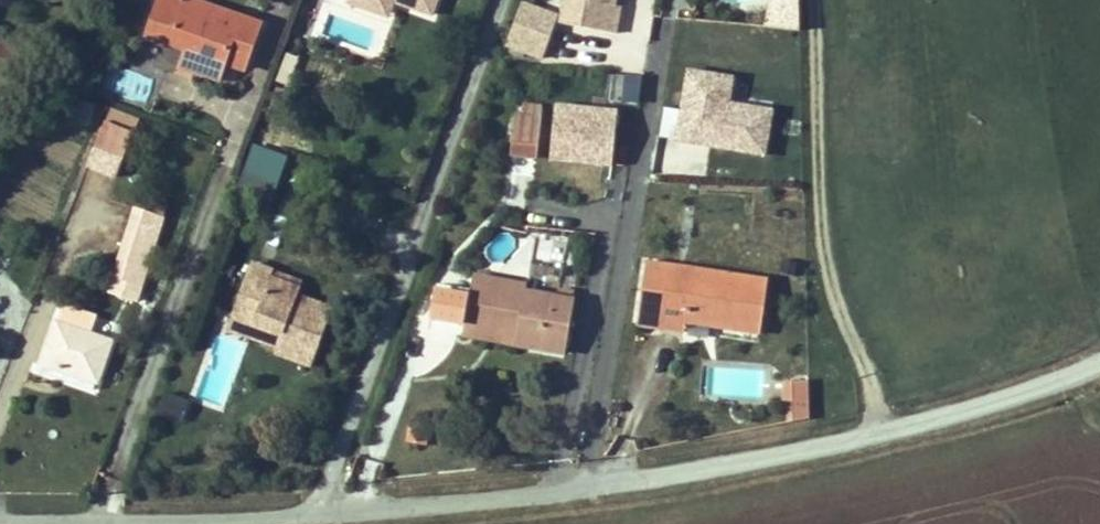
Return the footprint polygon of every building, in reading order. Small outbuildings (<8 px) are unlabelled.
[(261,24),(191,0),(160,0),(148,36),(190,50),(200,54),(194,71),(219,80),(226,63),(245,70),(261,24)] [(393,1),(377,5),(364,0),(349,0),(348,3),(388,17),(393,1)] [(377,5),(393,1),(432,15),(437,0),(364,0),(377,5)] [(616,0),(566,0),(561,24),(616,34),(621,6),(615,5),(616,0)] [(799,0),(774,0),(771,13),(769,12),(767,20),(766,27),(800,30),(799,0)] [(551,37),(558,17),(522,4),(515,24),(551,37)] [(544,59),(551,37),(515,24),(507,45),(544,59)] [(194,71),(200,54),(190,50),(183,67),(194,71)] [(732,103),(735,76),(686,69),(680,109),(668,107),(659,173),(705,180),(709,150),(767,158),(774,108),(732,103)] [(608,75),(607,101),(640,103),(641,76),(608,75)] [(538,158),(543,107),(524,105),(524,116),(515,115),(511,155),(538,158)] [(615,167),(617,108),(553,106),(551,165),(615,167)] [(133,135),(140,118),(112,108),(105,124),(133,135)] [(117,177),(133,135),(105,124),(88,165),(117,177)] [(141,286),(163,217),(138,208),(115,278),(141,286)] [(563,266),(566,241),(553,240),(550,264),(563,266)] [(761,333),(769,280),(647,262),(637,325),(685,332),(687,323),(688,315),(719,319),(718,327),(761,333)] [(312,366),(333,309),(298,296),(301,288),(272,278),(274,272),(254,264),(241,299),(260,306),(251,329),(271,337),(274,329),(283,333),(278,347),(275,353),(312,366)] [(303,282),(274,272),(272,278),(301,288),(303,282)] [(566,353),(575,301),(573,301),(574,292),(559,290),(558,298),(526,292),(527,286),(474,277),(465,325),(517,333),(515,345),(566,353)] [(141,286),(115,278),(110,292),(136,301),(141,286)] [(462,323),(468,291),(437,285),(430,317),(462,323)] [(251,329),(260,306),(241,299),(229,330),(278,347),(283,333),(274,329),(271,337),(251,329)] [(91,335),(97,316),(64,304),(57,323),(91,335)] [(718,327),(719,319),(688,315),(687,323),(718,327)] [(97,382),(112,343),(91,335),(57,323),(43,363),(44,363),(97,382)] [(515,345),(517,333),(465,325),(464,336),(515,345)] [(97,382),(44,363),(41,371),(94,390),(97,382)] [(810,399),(809,381),(792,381),(785,381),(785,401),(793,401),(793,400),(810,399)] [(180,426),(190,401),(166,391),(156,415),(180,426)] [(810,418),(810,399),(793,400),(793,401),(793,421),(810,418)] [(416,443),(417,436),(409,434),(408,441),(416,443)]
